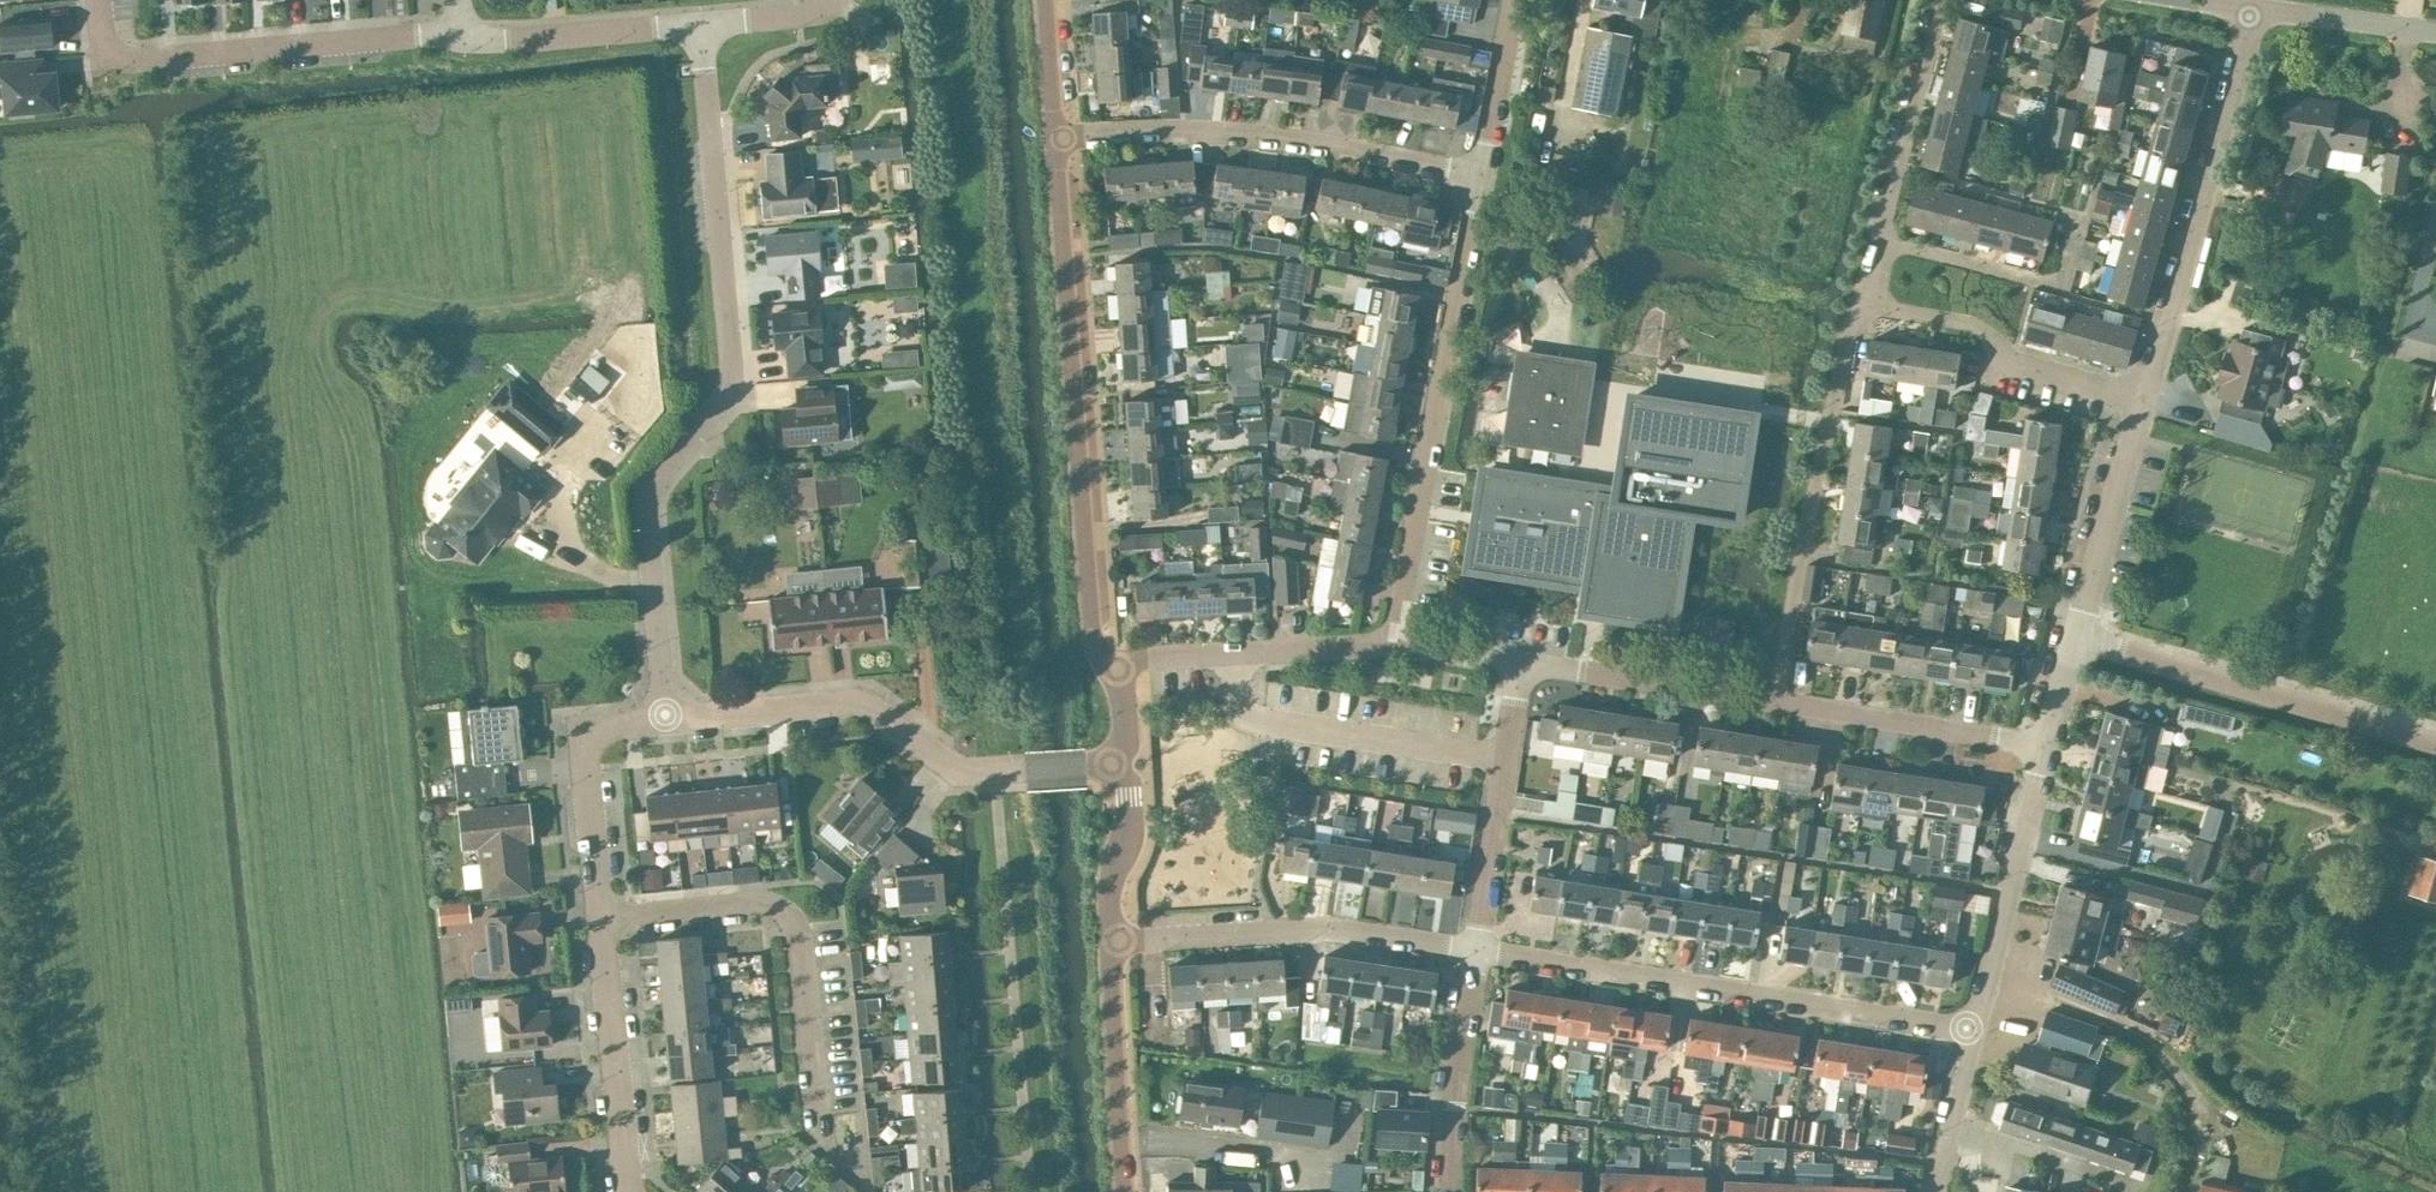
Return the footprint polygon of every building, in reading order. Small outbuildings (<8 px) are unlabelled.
[(1294,9),(1308,11),(1310,0),(1295,0),(1294,9)] [(1618,32),(1624,33),(1635,35),(1634,39),(1653,43),(1659,12),(1640,9),(1641,0),(1593,0),(1591,6),(1625,13),(1623,24),(1619,23),(1618,32)] [(1843,48),(1875,54),(1878,39),(1886,0),(1851,0),(1845,32),(1846,32),(1843,48)] [(1992,1),(1988,20),(2021,29),(2024,9),(1992,1)] [(1239,27),(1241,12),(1225,9),(1223,25),(1239,27)] [(1282,23),(1298,25),(1300,11),(1284,9),(1282,23)] [(1094,42),(1127,40),(1124,10),(1092,12),(1094,42)] [(1300,11),(1298,25),(1312,27),(1314,13),(1300,11)] [(1254,13),(1241,12),(1239,27),(1252,29),(1254,13)] [(1446,36),(1449,17),(1427,14),(1424,32),(1446,36)] [(2046,16),(2040,40),(2059,44),(2065,20),(2046,16)] [(1339,47),(1353,50),(1359,19),(1344,17),(1339,47)] [(1962,17),(1954,46),(1989,56),(1989,57),(2003,61),(2012,30),(1997,26),(1962,17)] [(49,18),(0,22),(3,51),(16,50),(17,55),(16,56),(16,57),(36,55),(36,54),(35,54),(34,48),(52,47),(49,18)] [(1158,24),(1159,37),(1174,36),(1173,23),(1158,24)] [(1383,25),(1381,38),(1395,41),(1398,27),(1383,25)] [(1624,33),(1618,32),(1587,26),(1571,107),(1619,115),(1634,39),(1635,35),(1624,33)] [(1174,36),(1159,37),(1160,52),(1175,51),(1174,36)] [(1421,56),(1436,59),(1439,42),(1424,39),(1421,56)] [(1095,59),(1096,71),(1129,69),(1127,40),(1094,42),(1094,43),(1089,45),(1090,58),(1095,59)] [(1439,42),(1436,59),(1468,64),(1471,48),(1439,42)] [(1229,90),(1234,58),(1206,55),(1207,46),(1191,44),(1186,79),(1201,81),(1200,86),(1202,87),(1202,91),(1216,93),(1217,89),(1229,90)] [(2114,106),(2115,105),(2126,53),(2093,45),(2081,98),(2114,106)] [(2176,61),(2171,76),(2171,78),(2140,69),(2137,83),(2151,87),(2167,91),(2203,101),(2211,71),(2194,66),(2200,52),(2178,45),(2174,60),(2176,61)] [(1982,84),(1989,57),(1989,56),(1954,46),(1947,75),(1982,84)] [(1264,47),(1263,55),(1264,55),(1258,94),(1287,98),(1294,55),(1295,50),(1264,47)] [(1773,48),(1765,81),(1784,85),(1792,53),(1773,48)] [(1251,53),(1250,61),(1234,58),(1229,90),(1258,94),(1264,55),(1263,55),(1251,53)] [(1323,59),(1294,55),(1287,98),(1317,102),(1323,59)] [(2039,69),(2053,72),(2057,59),(2042,56),(2039,69)] [(43,58),(0,62),(0,98),(3,98),(4,116),(61,111),(57,71),(44,72),(43,58)] [(1366,110),(1375,66),(1346,61),(1337,105),(1340,105),(1339,110),(1353,113),(1354,108),(1366,110)] [(828,98),(841,96),(838,62),(805,65),(805,72),(789,74),(784,80),(780,77),(765,95),(768,98),(764,104),(765,123),(770,123),(772,139),(800,136),(798,115),(806,106),(828,104),(828,98)] [(1179,94),(1176,65),(1161,66),(1164,95),(1179,94)] [(1395,115),(1401,83),(1373,78),(1376,66),(1375,66),(1366,110),(1395,115)] [(1096,72),(1091,74),(1092,87),(1098,88),(1098,101),(1131,99),(1143,98),(1140,68),(1129,69),(1096,71),(1096,72)] [(2050,84),(2053,72),(2039,69),(2037,81),(2050,84)] [(1974,114),(1982,84),(1947,75),(1939,105),(1974,114)] [(1430,89),(1423,121),(1426,121),(1425,126),(1438,129),(1439,124),(1453,126),(1456,111),(1468,114),(1473,84),(1432,76),(1430,89)] [(1423,121),(1430,89),(1401,83),(1395,115),(1423,121)] [(2137,83),(2133,96),(2148,100),(2151,87),(2137,83)] [(2151,87),(2148,100),(2164,104),(2159,121),(2194,131),(2203,101),(2167,91),(2151,87)] [(2292,172),(2309,178),(2314,164),(2322,167),(2330,145),(2366,151),(2371,120),(2337,115),(2339,103),(2290,95),(2286,124),(2303,126),(2287,171),(2292,172)] [(1939,105),(1931,134),(1966,143),(1966,144),(1981,149),(1990,118),(1974,114),(1939,105)] [(2055,105),(2047,143),(2070,148),(2079,110),(2055,105)] [(2026,129),(2040,132),(2043,118),(2029,115),(2026,129)] [(2194,131),(2159,121),(2150,150),(2186,160),(2194,131)] [(833,129),(817,129),(818,144),(834,143),(833,129)] [(2037,144),(2040,132),(2026,129),(2023,141),(2037,144)] [(2118,129),(2115,141),(2132,145),(2135,133),(2118,129)] [(1966,143),(1931,134),(1923,164),(1958,173),(1966,144),(1966,143)] [(900,136),(875,138),(877,157),(902,155),(900,136)] [(2132,145),(2115,141),(2112,154),(2128,158),(2132,145)] [(818,144),(816,144),(816,152),(834,150),(834,143),(818,144)] [(2186,160),(2150,150),(2142,179),(2178,189),(2186,160)] [(764,217),(815,212),(812,178),(801,179),(799,151),(767,154),(769,182),(761,183),(764,217)] [(2387,153),(2381,191),(2409,195),(2415,157),(2387,153)] [(1193,160),(1165,162),(1167,208),(1196,206),(1193,160)] [(1148,205),(1147,196),(1165,195),(1166,208),(1167,208),(1165,162),(1133,165),(1135,197),(1136,205),(1148,205)] [(1242,200),(1246,167),(1216,163),(1212,196),(1241,199),(1242,200)] [(1103,167),(1106,200),(1135,197),(1133,165),(1103,167)] [(1239,209),(1270,213),(1276,171),(1246,167),(1242,200),(1241,199),(1239,209)] [(2106,167),(2102,180),(2116,184),(2120,172),(2106,167)] [(1299,217),(1301,207),(1305,175),(1276,171),(1270,213),(1299,217)] [(2011,187),(2025,191),(2029,177),(2014,173),(2011,187)] [(1315,209),(1344,215),(1351,183),(1322,177),(1315,209)] [(2178,189),(2142,179),(2138,196),(2115,189),(2112,201),(2134,208),(2170,218),(2178,189)] [(2301,209),(2306,192),(2274,181),(2269,199),(2279,202),(2301,209)] [(1372,221),(1380,189),(1351,183),(1344,215),(1372,221)] [(1566,184),(1564,198),(1586,202),(1589,188),(1566,184)] [(1908,223),(1942,232),(1952,194),(1918,185),(1908,223)] [(2115,189),(2100,185),(2097,197),(2112,201),(2115,189)] [(1401,228),(1408,196),(1380,189),(1372,221),(1401,228)] [(1602,193),(1598,214),(1622,218),(1625,196),(1602,193)] [(1985,202),(1952,194),(1942,232),(1975,240),(1985,202)] [(1408,196),(1401,228),(1402,228),(1399,240),(1438,248),(1441,234),(1432,232),(1438,202),(1408,196)] [(2108,213),(2111,201),(2097,197),(2094,209),(2108,213)] [(2019,211),(1985,202),(1975,240),(2009,249),(2019,211)] [(2170,218),(2134,208),(2126,237),(2161,248),(2170,218)] [(2019,211),(2009,249),(2043,258),(2047,242),(2057,244),(2062,224),(2053,222),(2053,220),(2019,211)] [(1168,229),(1169,244),(1183,242),(1182,228),(1168,229)] [(1154,245),(1169,244),(1168,229),(1153,230),(1154,245)] [(816,269),(819,268),(816,232),(766,237),(769,273),(787,271),(789,298),(819,295),(816,269)] [(1139,246),(1138,232),(1108,235),(1109,249),(1139,246)] [(1265,251),(1267,237),(1252,234),(1250,249),(1265,251)] [(1281,239),(1267,237),(1265,251),(1279,253),(1281,239)] [(2161,248),(2126,237),(2118,266),(2153,276),(2161,248)] [(2081,255),(2095,259),(2099,247),(2084,243),(2081,255)] [(1320,261),(1334,264),(1337,249),(1337,247),(1323,244),(1320,261)] [(1337,249),(1334,264),(1348,266),(1351,252),(1337,249)] [(1392,276),(1395,261),(1395,260),(1395,259),(1396,258),(1368,253),(1364,270),(1378,273),(1392,276)] [(2091,272),(2095,259),(2081,255),(2077,267),(2091,272)] [(1395,261),(1392,276),(1420,282),(1424,265),(1395,259),(1395,260),(1395,261)] [(1117,293),(1150,290),(1148,260),(1115,262),(1117,293)] [(1594,260),(1582,267),(1592,284),(1604,276),(1594,260)] [(912,263),(888,265),(890,288),(914,286),(912,263)] [(2145,306),(2153,276),(2118,266),(2109,296),(2145,306)] [(1205,272),(1206,285),(1222,284),(1221,270),(1205,272)] [(1223,300),(1222,284),(1206,285),(1207,301),(1223,300)] [(1418,294),(1386,288),(1372,285),(1366,314),(1381,317),(1412,324),(1418,294)] [(1281,287),(1280,297),(1303,302),(1305,292),(1281,287)] [(1150,290),(1117,293),(1119,322),(1170,318),(1167,289),(1150,290)] [(1280,300),(1276,320),(1297,324),(1301,304),(1280,300)] [(2059,348),(2070,310),(2036,301),(2025,339),(2059,348)] [(824,328),(827,325),(826,314),(823,311),(819,312),(819,310),(773,314),(776,347),(787,346),(790,375),(822,372),(819,343),(822,343),(820,328),(824,328)] [(2093,357),(2103,319),(2070,310),(2059,348),(2093,357)] [(1407,352),(1412,324),(1381,317),(1366,314),(1364,325),(1360,324),(1357,339),(1361,340),(1361,343),(1375,346),(1407,352)] [(2133,315),(2131,326),(2136,327),(2140,328),(2143,317),(2139,316),(2133,315)] [(1170,318),(1119,322),(1122,352),(1172,348),(1170,318)] [(2137,329),(2103,319),(2093,357),(2127,367),(2137,329)] [(1263,324),(1248,325),(1249,342),(1264,341),(1263,324)] [(2282,353),(2281,353),(2285,340),(2243,327),(2240,341),(2236,340),(2232,352),(2228,351),(2224,367),(2283,384),(2290,361),(2280,358),(2282,353)] [(1867,373),(1897,378),(1903,344),(1872,339),(1867,373)] [(1257,343),(1240,344),(1242,379),(1259,378),(1257,343)] [(1292,347),(1273,343),(1271,356),(1289,360),(1292,347)] [(1926,383),(1932,348),(1903,344),(1897,378),(1926,383)] [(1375,346),(1369,374),(1369,375),(1401,381),(1407,352),(1375,346)] [(1172,348),(1122,352),(1124,381),(1151,379),(1156,379),(1174,378),(1172,348)] [(1957,388),(1960,368),(1963,353),(1932,348),(1926,383),(1922,405),(1920,421),(1933,424),(1939,385),(1957,388)] [(919,349),(903,350),(904,366),(920,364),(919,349)] [(1591,393),(1586,392),(1590,367),(1561,363),(1562,356),(1545,353),(1544,360),(1520,357),(1518,371),(1512,371),(1508,399),(1513,400),(1507,437),(1577,447),(1581,422),(1586,423),(1591,393)] [(588,365),(577,378),(594,391),(605,378),(588,365)] [(1266,366),(1263,381),(1282,385),(1285,370),(1266,366)] [(2277,407),(2283,384),(2224,367),(2219,383),(2223,384),(2220,396),(2224,397),(2221,411),(2262,423),(2266,409),(2267,404),(2277,407)] [(920,369),(904,371),(905,388),(922,386),(920,369)] [(1352,371),(1347,401),(1396,410),(1401,381),(1369,375),(1369,374),(1352,371)] [(507,380),(487,403),(501,415),(544,451),(564,427),(521,392),(507,380)] [(797,388),(798,408),(782,409),(785,444),(837,439),(835,406),(849,405),(847,384),(797,388)] [(1259,385),(1237,386),(1238,403),(1260,402),(1259,385)] [(1863,396),(1861,411),(1886,416),(1888,400),(1863,396)] [(1483,471),(1468,568),(1601,589),(1597,614),(1672,625),(1690,513),(1736,520),(1752,416),(1631,397),(1616,491),(1483,471)] [(1167,416),(1159,417),(1158,398),(1125,400),(1127,431),(1168,427),(1167,416)] [(1342,430),(1358,433),(1390,439),(1396,410),(1347,401),(1342,430)] [(1920,421),(1922,405),(1910,403),(1907,419),(1920,421)] [(1231,408),(1216,410),(1217,425),(1232,423),(1231,408)] [(1970,413),(1967,438),(1984,441),(1988,415),(1970,413)] [(1282,428),(1312,434),(1314,420),(1284,415),(1282,428)] [(2023,447),(2058,453),(2063,423),(2028,417),(2023,447)] [(1265,421),(1247,422),(1248,445),(1266,444),(1265,426),(1265,421)] [(1854,452),(1889,458),(1894,426),(1859,421),(1854,452)] [(1168,428),(1168,427),(1127,431),(1129,460),(1177,456),(1175,427),(1168,428)] [(1310,448),(1312,434),(1282,428),(1279,442),(1310,448)] [(1931,432),(1915,429),(1913,443),(1929,445),(1931,432)] [(1987,429),(1985,442),(2001,445),(2003,432),(1987,429)] [(1985,442),(1983,455),(1999,457),(2001,445),(1985,442)] [(2058,453),(2023,447),(2019,478),(2053,483),(2058,453)] [(1339,449),(1337,462),(1352,465),(1349,481),(1381,487),(1382,485),(1386,486),(1389,473),(1384,472),(1387,458),(1354,452),(1339,449)] [(524,513),(543,490),(495,451),(472,479),(475,482),(439,526),(436,524),(428,535),(429,547),(439,555),(451,554),(459,545),(477,560),(518,509),(524,513)] [(1854,452),(1849,481),(1884,487),(1884,488),(1898,490),(1900,477),(1886,475),(1889,458),(1854,452)] [(714,471),(728,469),(726,455),(712,457),(714,471)] [(1555,455),(1553,470),(1568,472),(1570,457),(1555,455)] [(1179,486),(1177,456),(1129,460),(1132,490),(1165,487),(1179,486)] [(1262,466),(1235,467),(1236,481),(1262,479),(1262,466)] [(1236,481),(1235,467),(1226,468),(1221,474),(1221,482),(1236,481)] [(814,476),(817,508),(842,505),(839,473),(814,476)] [(791,511),(817,508),(814,476),(787,479),(791,511)] [(2004,507),(2014,508),(2049,513),(2053,483),(2019,478),(2008,476),(2004,507)] [(1907,477),(1905,490),(1921,493),(1923,480),(1907,477)] [(1334,478),(1331,493),(1346,495),(1343,511),(1376,517),(1376,514),(1381,515),(1383,501),(1379,500),(1381,487),(1349,481),(1334,478)] [(1849,481),(1844,511),(1879,517),(1884,488),(1884,487),(1849,481)] [(1273,482),(1270,496),(1284,499),(1287,485),(1273,482)] [(1925,482),(1923,493),(1940,494),(1941,484),(1925,482)] [(1976,501),(1976,502),(1992,504),(1994,490),(1956,484),(1954,498),(1976,501)] [(1165,487),(1132,490),(1134,519),(1167,517),(1165,487)] [(1919,506),(1921,493),(1905,490),(1903,504),(1919,506)] [(1949,511),(1946,527),(1963,530),(1966,531),(1971,531),(1974,515),(1974,514),(1976,502),(1976,501),(1954,498),(1951,497),(1949,511)] [(1262,499),(1240,500),(1241,518),(1263,516),(1262,499)] [(1285,499),(1282,513),(1296,515),(1298,501),(1285,499)] [(1238,505),(1207,507),(1208,522),(1238,520),(1238,505)] [(2049,513),(2014,508),(2009,537),(2044,543),(2049,513)] [(1376,517),(1343,511),(1338,540),(1370,545),(1376,517)] [(1844,511),(1840,541),(1882,548),(1884,534),(1877,532),(1879,517),(1844,511)] [(1271,525),(1272,542),(1304,551),(1307,533),(1271,525)] [(1267,526),(1249,527),(1250,557),(1268,556),(1267,526)] [(1944,544),(1961,547),(1961,546),(1963,547),(1966,531),(1963,530),(1946,527),(1944,544)] [(1205,529),(1191,530),(1191,545),(1206,544),(1205,529)] [(1191,545),(1191,530),(1176,531),(1177,546),(1191,545)] [(1162,532),(1118,534),(1119,549),(1163,547),(1162,532)] [(901,540),(905,588),(932,586),(932,584),(948,583),(951,583),(947,537),(944,537),(928,539),(928,537),(901,540)] [(1897,537),(1895,550),(1912,553),(1914,539),(1897,537)] [(2039,573),(2044,543),(2009,537),(2004,567),(2039,573)] [(1332,568),(1365,574),(1365,572),(1370,573),(1373,559),(1368,558),(1370,545),(1338,540),(1333,567),(1332,568)] [(1846,545),(1844,561),(1872,565),(1875,549),(1846,545)] [(1961,546),(1961,547),(1959,560),(1982,564),(1984,550),(1963,547),(1961,546)] [(1267,557),(1253,557),(1251,557),(1252,563),(1223,564),(1223,572),(1224,600),(1225,611),(1255,610),(1254,595),(1269,594),(1267,557)] [(1274,573),(1275,604),(1298,603),(1296,557),(1273,558),(1274,573)] [(1808,563),(1803,598),(1820,601),(1826,566),(1808,563)] [(1211,571),(1194,572),(1196,613),(1198,613),(1198,618),(1211,617),(1211,612),(1225,611),(1224,600),(1223,572),(1223,565),(1211,565),(1211,571)] [(1326,608),(1328,598),(1359,603),(1365,574),(1332,568),(1333,567),(1318,565),(1311,605),(1326,608)] [(841,571),(824,573),(831,641),(888,636),(883,587),(843,591),(841,571)] [(1194,572),(1164,574),(1164,582),(1166,614),(1168,614),(1169,619),(1182,619),(1182,614),(1196,613),(1194,572)] [(1867,591),(1878,593),(1881,574),(1870,572),(1867,591)] [(805,575),(807,595),(769,599),(773,647),(831,641),(824,573),(805,575)] [(1881,574),(1878,593),(1891,594),(1894,576),(1881,574)] [(1937,601),(1940,583),(1927,581),(1924,600),(1937,601)] [(1136,616),(1166,614),(1164,582),(1134,583),(1136,616)] [(1951,585),(1940,583),(1937,601),(1949,603),(1951,585)] [(1995,611),(1997,592),(1985,590),(1982,609),(1982,610),(1995,612),(1995,611)] [(1997,592),(1995,611),(2024,616),(2027,597),(1997,592)] [(1925,675),(1937,602),(1924,600),(1919,636),(1903,633),(1897,671),(1925,675)] [(1948,603),(1937,602),(1925,675),(1954,680),(1960,642),(1943,639),(1948,603)] [(1817,606),(1815,619),(1809,657),(1839,661),(1847,611),(1817,606)] [(1875,615),(1847,611),(1839,661),(1867,666),(1875,615)] [(1706,613),(1704,624),(1701,639),(1731,645),(1735,618),(1706,613)] [(1875,615),(1867,666),(1897,671),(1903,633),(1886,630),(1888,617),(1875,615)] [(1990,633),(1988,647),(1983,684),(2012,689),(2018,651),(2001,649),(2003,636),(1990,633)] [(1988,647),(1987,646),(1960,642),(1954,680),(1983,684),(1988,647)] [(469,708),(474,762),(523,757),(517,703),(469,708)] [(1554,742),(1584,746),(1590,709),(1560,704),(1558,719),(1541,716),(1537,738),(1554,741),(1554,742)] [(2185,704),(2182,717),(2200,722),(2204,708),(2185,704)] [(1609,767),(1611,751),(1617,713),(1590,709),(1584,746),(1581,762),(1609,767)] [(2110,711),(2102,741),(2147,754),(2145,762),(2152,764),(2156,765),(2160,751),(2170,754),(2172,746),(2161,744),(2166,726),(2151,722),(2110,711)] [(1646,718),(1617,713),(1611,751),(1641,755),(1646,718)] [(1646,718),(1641,755),(1670,760),(1676,723),(1674,722),(1675,718),(1660,716),(1659,720),(1646,718)] [(1700,726),(1694,764),(1712,767),(1711,774),(1721,776),(1723,768),(1728,731),(1700,726)] [(1752,773),(1757,736),(1728,731),(1723,768),(1752,773)] [(1780,777),(1786,740),(1757,736),(1752,773),(1780,777)] [(1816,745),(1786,740),(1780,777),(1810,782),(1816,745)] [(2102,741),(2093,774),(2134,784),(2146,787),(2152,764),(2145,762),(2147,754),(2102,741)] [(2170,754),(2160,751),(2158,757),(2156,765),(2166,768),(2170,754)] [(465,763),(454,765),(457,798),(476,796),(478,796),(474,762),(465,763)] [(1830,810),(1858,815),(1866,767),(1837,763),(1831,800),(1832,800),(1830,810)] [(1858,815),(1888,819),(1895,772),(1866,767),(1858,815)] [(1890,809),(1918,814),(1924,777),(1895,772),(1888,819),(1890,809)] [(2093,774),(2085,805),(2126,816),(2124,823),(2137,827),(2141,812),(2128,809),(2128,808),(2134,784),(2093,774)] [(1931,831),(1945,833),(1953,781),(1924,777),(1918,814),(1933,816),(1931,831)] [(838,797),(823,815),(851,838),(847,843),(861,855),(882,830),(887,834),(901,817),(886,805),(889,802),(861,778),(851,790),(842,800),(838,797)] [(783,840),(781,824),(776,781),(748,784),(753,827),(770,826),(772,841),(783,840)] [(1941,857),(1938,874),(1968,879),(1971,862),(1955,859),(1961,821),(1976,823),(1982,786),(1953,781),(1945,833),(1941,857)] [(748,784),(722,787),(730,846),(739,845),(755,843),(753,827),(748,784)] [(720,847),(730,846),(722,787),(696,790),(702,833),(719,831),(720,847)] [(1544,798),(1542,815),(1572,819),(1577,792),(1558,789),(1556,800),(1544,798)] [(687,850),(686,835),(702,833),(696,790),(670,793),(678,851),(687,850)] [(1291,791),(1289,802),(1317,806),(1319,795),(1291,791)] [(669,852),(678,851),(670,793),(646,795),(647,810),(634,811),(637,840),(650,838),(667,837),(669,852)] [(1655,832),(1670,835),(1675,803),(1659,801),(1655,832)] [(447,803),(432,804),(433,817),(448,816),(447,803)] [(1588,822),(1600,824),(1603,805),(1591,803),(1588,822)] [(1675,803),(1670,835),(1685,837),(1691,806),(1675,803)] [(1603,805),(1600,824),(1612,826),(1615,807),(1603,805)] [(2126,816),(2085,805),(2077,836),(2103,843),(2099,857),(2128,865),(2132,848),(2118,845),(2124,823),(2126,816)] [(478,848),(483,894),(528,889),(523,839),(530,838),(527,806),(459,813),(462,849),(478,848)] [(1436,806),(1433,827),(1472,833),(1475,813),(1475,812),(1436,806)] [(2141,812),(2137,827),(2151,830),(2152,822),(2154,816),(2141,812)] [(2401,817),(2401,820),(2402,823),(2403,825),(2405,827),(2408,828),(2411,828),(2413,827),(2415,825),(2417,822),(2417,820),(2416,817),(2415,815),(2413,813),(2410,812),(2407,812),(2405,813),(2403,815),(2401,817)] [(1332,829),(1343,831),(1346,815),(1335,813),(1332,829)] [(2340,817),(2339,819),(2339,822),(2340,824),(2341,826),(2343,827),(2346,828),(2348,827),(2351,826),(2352,824),(2353,822),(2353,819),(2352,817),(2350,815),(2348,814),(2346,813),(2343,814),(2341,815),(2340,817)] [(1358,817),(1346,815),(1343,831),(1355,833),(1358,817)] [(1387,838),(1400,840),(1402,824),(1389,822),(1387,838)] [(1794,854),(1810,856),(1815,825),(1800,823),(1794,854)] [(1413,826),(1402,824),(1400,840),(1411,841),(1413,826)] [(2215,839),(2218,829),(2203,824),(2200,834),(2215,839)] [(1815,825),(1810,856),(1825,858),(1830,827),(1815,825)] [(1728,843),(1740,845),(1743,827),(1731,826),(1728,843)] [(1743,827),(1740,845),(1752,847),(1755,829),(1743,827)] [(900,911),(945,908),(942,864),(933,865),(895,833),(875,857),(890,870),(894,870),(894,867),(896,867),(900,911)] [(1308,873),(1313,839),(1285,835),(1279,868),(1308,873)] [(1341,844),(1336,878),(1364,882),(1370,848),(1371,839),(1343,835),(1341,844)] [(2193,838),(2189,851),(2207,856),(2210,842),(2193,838)] [(1336,878),(1341,844),(1313,839),(1308,873),(1336,878)] [(1538,845),(1536,862),(1550,863),(1552,847),(1538,845)] [(1868,865),(1880,867),(1883,848),(1871,846),(1868,865)] [(1392,887),(1398,853),(1370,848),(1364,882),(1392,887)] [(1883,848),(1880,867),(1893,869),(1896,850),(1883,848)] [(1398,853),(1392,887),(1421,891),(1426,858),(1398,853)] [(1593,871),(1596,855),(1584,853),(1582,869),(1593,871)] [(1608,857),(1596,855),(1593,871),(1605,873),(1608,857)] [(1938,874),(1941,857),(1929,855),(1927,872),(1938,874)] [(1426,858),(1421,891),(1449,896),(1455,862),(1426,858)] [(2418,896),(2435,901),(2435,860),(2429,858),(2418,896)] [(1778,910),(1786,911),(1798,914),(1801,898),(1790,896),(1796,862),(1785,861),(1778,910)] [(1641,862),(1636,891),(1619,889),(1614,922),(1642,926),(1652,864),(1641,862)] [(1663,866),(1652,864),(1642,926),(1670,931),(1675,898),(1658,895),(1663,866)] [(752,865),(731,867),(732,870),(733,882),(733,883),(733,884),(753,882),(753,881),(752,865)] [(662,868),(642,871),(644,890),(664,888),(662,868)] [(717,871),(707,872),(708,884),(721,883),(720,871),(717,871)] [(835,871),(826,883),(833,889),(843,877),(835,871)] [(1693,887),(1706,889),(1709,873),(1695,871),(1693,887)] [(706,872),(691,874),(693,887),(708,885),(706,872)] [(1709,873),(1706,889),(1716,891),(1719,874),(1709,873)] [(1558,913),(1563,880),(1535,875),(1529,908),(1558,913)] [(1753,879),(1750,896),(1762,898),(1765,882),(1753,879)] [(2161,917),(2198,926),(2206,898),(2132,879),(2127,898),(2163,908),(2161,917)] [(1586,917),(1591,884),(1563,880),(1558,913),(1586,917)] [(1931,906),(1960,910),(1961,910),(1965,888),(1935,883),(1931,906)] [(1614,922),(1619,889),(1591,884),(1586,917),(1614,922)] [(2064,884),(2055,918),(2120,935),(2124,921),(2107,917),(2113,897),(2064,884)] [(1675,898),(1670,931),(1699,935),(1704,902),(1675,898)] [(469,901),(454,902),(456,923),(471,922),(469,901)] [(1726,940),(1732,907),(1704,902),(1699,935),(1726,940)] [(1833,902),(1829,932),(1813,929),(1807,963),(1835,967),(1841,934),(1843,921),(1846,904),(1833,902)] [(1858,906),(1846,904),(1843,921),(1856,923),(1858,906)] [(1953,952),(1960,910),(1931,906),(1929,919),(1945,922),(1941,950),(1925,947),(1920,981),(1948,985),(1954,952),(1953,952)] [(1760,911),(1732,907),(1726,940),(1755,944),(1760,911)] [(1886,927),(1898,930),(1899,930),(1902,913),(1888,911),(1886,927)] [(538,912),(486,917),(490,951),(477,953),(475,956),(476,970),(479,973),(492,972),(492,974),(530,970),(527,941),(541,939),(538,912)] [(1914,916),(1902,913),(1899,930),(1898,930),(1896,943),(1897,943),(1892,976),(1920,981),(1925,947),(1909,945),(1914,916)] [(2055,918),(2047,950),(2076,958),(2073,970),(2062,965),(2053,985),(2116,1012),(2117,1010),(2117,1009),(2123,997),(2125,991),(2087,975),(2090,962),(2095,963),(2100,944),(2117,949),(2120,935),(2055,918)] [(1807,963),(1813,929),(1784,925),(1779,958),(1807,963)] [(903,959),(949,955),(947,930),(901,934),(903,959)] [(699,934),(657,938),(657,940),(660,964),(701,959),(701,953),(699,935),(699,934)] [(1841,934),(1835,967),(1864,972),(1869,938),(1841,934)] [(1892,976),(1897,943),(1896,943),(1869,938),(1864,972),(1892,976)] [(2130,940),(2126,954),(2135,956),(2141,953),(2144,944),(2130,940)] [(862,963),(860,949),(850,950),(851,964),(862,963)] [(726,951),(714,952),(715,963),(727,962),(727,957),(726,951)] [(701,959),(660,964),(662,986),(704,982),(702,964),(715,963),(714,952),(701,953),(701,959)] [(763,953),(754,954),(756,973),(765,972),(763,953)] [(1242,955),(1239,961),(1225,962),(1228,996),(1256,994),(1254,960),(1253,960),(1250,954),(1242,955)] [(951,979),(949,955),(903,959),(905,983),(951,979)] [(1319,988),(1317,1002),(1329,1004),(1331,990),(1348,993),(1353,959),(1324,955),(1319,988)] [(1283,958),(1254,960),(1256,994),(1283,992),(1284,992),(1285,1006),(1296,1006),(1298,1005),(1300,976),(1297,976),(1284,977),(1284,976),(1283,958)] [(1381,964),(1353,959),(1348,993),(1376,997),(1381,964)] [(1228,996),(1225,962),(1196,964),(1199,997),(1228,996)] [(863,977),(862,963),(851,964),(853,978),(863,977)] [(1170,999),(1199,997),(1196,964),(1168,966),(1170,999)] [(1409,968),(1381,964),(1376,997),(1404,1001),(1409,968)] [(1438,972),(1409,968),(1404,1001),(1433,1005),(1438,972)] [(748,970),(734,971),(735,979),(749,978),(748,970)] [(953,1005),(951,979),(905,983),(907,1009),(953,1005)] [(704,982),(662,986),(664,1009),(706,1005),(705,1000),(705,999),(704,982)] [(1513,1058),(1523,1060),(1534,993),(1506,988),(1504,1002),(1492,1000),(1487,1034),(1516,1039),(1513,1058)] [(1542,1029),(1556,1031),(1561,997),(1560,997),(1561,992),(1545,990),(1544,994),(1534,993),(1523,1060),(1534,1061),(1537,1044),(1540,1044),(1542,1029)] [(534,995),(500,998),(504,1049),(552,1044),(549,1010),(536,1011),(534,995)] [(731,997),(718,999),(719,1009),(732,1008),(731,1002),(731,997)] [(1566,1068),(1577,1070),(1589,1001),(1561,997),(1556,1031),(1568,1033),(1565,1049),(1569,1049),(1566,1068)] [(857,1013),(867,1012),(865,998),(855,999),(857,1013)] [(706,1005),(664,1009),(667,1032),(708,1027),(706,1010),(719,1009),(718,999),(705,1000),(706,1005)] [(1317,1002),(1302,1001),(1301,1038),(1320,1041),(1323,1020),(1327,1021),(1329,1004),(1317,1002)] [(1590,1053),(1608,1055),(1616,1006),(1589,1001),(1577,1070),(1587,1072),(1590,1053)] [(955,1029),(953,1005),(907,1009),(909,1033),(955,1029)] [(1620,1077),(1631,1079),(1642,1010),(1616,1006),(1608,1055),(1623,1058),(1620,1077)] [(1371,1027),(1374,1010),(1361,1008),(1358,1026),(1370,1027),(1371,1027)] [(1216,1011),(1216,1028),(1229,1027),(1228,1010),(1216,1011)] [(1241,1010),(1228,1010),(1229,1027),(1241,1027),(1241,1010)] [(1371,1027),(1370,1027),(1370,1032),(1368,1045),(1368,1048),(1381,1050),(1386,1012),(1374,1010),(1371,1027)] [(1641,1080),(1646,1046),(1665,1049),(1670,1014),(1642,1010),(1631,1079),(1641,1080)] [(2089,1056),(2099,1026),(2050,1010),(2040,1040),(2089,1056)] [(868,1025),(867,1012),(857,1013),(858,1026),(868,1025)] [(2165,1013),(2159,1029),(2176,1035),(2182,1020),(2165,1013)] [(1711,1056),(1717,1022),(1689,1017),(1683,1052),(1711,1056)] [(1185,1034),(1196,1036),(1198,1021),(1188,1019),(1185,1034)] [(1711,1056),(1709,1070),(1705,1090),(1716,1092),(1719,1073),(1723,1074),(1725,1058),(1738,1060),(1744,1026),(1717,1022),(1711,1056)] [(708,1027),(667,1032),(669,1054),(710,1050),(710,1046),(723,1045),(724,1055),(736,1054),(735,1049),(735,1048),(735,1044),(730,1044),(728,1026),(708,1027)] [(1749,1098),(1759,1099),(1771,1031),(1744,1026),(1738,1060),(1750,1062),(1748,1078),(1752,1079),(1749,1098)] [(957,1053),(955,1029),(909,1033),(911,1057),(957,1053)] [(1352,1030),(1350,1043),(1356,1044),(1368,1045),(1370,1032),(1352,1030)] [(1419,1030),(1417,1045),(1432,1047),(1434,1032),(1419,1030)] [(1779,1083),(1781,1067),(1793,1069),(1799,1035),(1771,1031),(1759,1099),(1771,1101),(1774,1082),(1779,1083)] [(1824,1109),(1834,1110),(1839,1077),(1845,1042),(1817,1038),(1812,1072),(1826,1075),(1824,1090),(1826,1091),(1824,1109)] [(1853,1079),(1854,1079),(1866,1081),(1872,1047),(1845,1042),(1839,1077),(1834,1110),(1845,1112),(1847,1095),(1851,1096),(1853,1079)] [(2027,1043),(2015,1079),(2086,1103),(2098,1067),(2027,1043)] [(710,1050),(669,1054),(671,1078),(713,1074),(711,1056),(724,1055),(723,1045),(710,1046),(710,1050)] [(861,1062),(872,1061),(871,1047),(860,1048),(861,1062)] [(1866,1081),(1863,1097),(1877,1099),(1881,1100),(1878,1117),(1888,1119),(1900,1051),(1872,1047),(1866,1081)] [(1905,1104),(1908,1088),(1922,1090),(1928,1056),(1900,1051),(1888,1119),(1899,1121),(1902,1103),(1905,1104)] [(959,1078),(957,1053),(911,1057),(913,1082),(959,1078)] [(873,1074),(872,1061),(861,1062),(863,1075),(873,1074)] [(538,1075),(494,1079),(495,1091),(502,1090),(503,1103),(511,1122),(530,1115),(532,1121),(559,1118),(558,1109),(554,1109),(553,1092),(540,1093),(538,1075)] [(1620,1077),(1618,1088),(1629,1090),(1631,1079),(1620,1077)] [(736,1095),(721,1096),(720,1079),(672,1083),(674,1110),(737,1104),(736,1095)] [(1185,1080),(1180,1117),(1238,1125),(1243,1088),(1185,1080)] [(877,1081),(863,1082),(864,1090),(877,1089),(877,1081)] [(1927,1081),(1925,1096),(1939,1098),(1941,1083),(1927,1081)] [(1653,1083),(1647,1123),(1663,1126),(1666,1100),(1668,1085),(1653,1083)] [(1484,1087),(1482,1105),(1502,1108),(1504,1089),(1484,1087)] [(914,1093),(904,1094),(905,1110),(907,1112),(911,1113),(915,1113),(916,1117),(962,1113),(960,1088),(914,1092),(914,1093)] [(1372,1110),(1379,1111),(1377,1145),(1425,1147),(1427,1111),(1390,1109),(1390,1104),(1396,1105),(1397,1090),(1376,1089),(1372,1110)] [(1335,1101),(1323,1099),(1262,1090),(1256,1137),(1328,1148),(1335,1101)] [(1527,1091),(1524,1110),(1541,1112),(1543,1094),(1527,1091)] [(1576,1098),(1573,1113),(1589,1116),(1591,1101),(1576,1098)] [(1995,1123),(2002,1125),(2001,1127),(2045,1142),(2054,1114),(2010,1099),(2009,1102),(2003,1100),(1997,1101),(1991,1117),(1995,1123)] [(1680,1102),(1666,1100),(1663,1126),(1677,1127),(1680,1102)] [(738,1115),(737,1104),(674,1110),(677,1136),(725,1131),(723,1116),(738,1115)] [(866,1108),(868,1121),(878,1120),(876,1106),(866,1108)] [(901,1135),(917,1134),(918,1142),(965,1138),(962,1113),(916,1117),(916,1118),(900,1119),(901,1135)] [(2097,1129),(2054,1114),(2045,1142),(2089,1157),(2097,1129)] [(1754,1136),(1774,1139),(1778,1117),(1757,1115),(1754,1136)] [(1728,1119),(1701,1116),(1699,1130),(1727,1133),(1728,1119)] [(1778,1117),(1774,1139),(1793,1141),(1796,1119),(1778,1117)] [(1520,1118),(1504,1118),(1504,1139),(1520,1139),(1520,1118)] [(1727,1133),(1754,1136),(1756,1122),(1728,1119),(1727,1133)] [(1796,1119),(1793,1141),(1813,1144),(1829,1146),(1829,1145),(1832,1124),(1816,1122),(1813,1121),(1796,1119)] [(878,1120),(868,1121),(869,1135),(879,1134),(878,1120)] [(2139,1121),(2134,1138),(2156,1146),(2162,1129),(2139,1121)] [(475,1128),(458,1130),(459,1146),(476,1145),(475,1128)] [(2097,1129),(2089,1157),(2133,1172),(2143,1144),(2097,1129)] [(1844,1130),(1841,1146),(1847,1147),(1856,1148),(1858,1132),(1844,1130)] [(741,1146),(726,1147),(725,1131),(677,1136),(679,1162),(727,1158),(742,1157),(741,1146)] [(1887,1132),(1883,1151),(1913,1155),(1915,1136),(1887,1132)] [(920,1166),(967,1161),(965,1138),(918,1142),(920,1166)] [(1492,1161),(1501,1161),(1504,1161),(1504,1140),(1492,1140),(1492,1161)] [(1504,1161),(1516,1161),(1516,1140),(1504,1140),(1504,1161)] [(486,1169),(487,1179),(491,1182),(492,1184),(511,1183),(512,1191),(567,1191),(563,1157),(532,1160),(530,1141),(496,1144),(497,1154),(489,1154),(489,1166),(486,1169)] [(1543,1162),(1555,1162),(1556,1141),(1544,1141),(1543,1162)] [(1556,1141),(1555,1162),(1567,1163),(1568,1142),(1556,1141)] [(1615,1165),(1627,1166),(1628,1145),(1616,1145),(1615,1165)] [(1626,1191),(1652,1191),(1653,1174),(1638,1173),(1639,1166),(1639,1160),(1639,1146),(1628,1145),(1627,1166),(1627,1173),(1626,1191)] [(1666,1167),(1678,1168),(1679,1168),(1680,1146),(1667,1146),(1666,1167)] [(1679,1168),(1690,1168),(1691,1146),(1680,1146),(1679,1168)] [(1755,1146),(1755,1160),(1764,1160),(1769,1161),(1770,1147),(1755,1146)] [(2236,1187),(2225,1184),(2228,1175),(2231,1159),(2210,1153),(2210,1155),(2203,1179),(2200,1191),(2234,1191),(2236,1187)] [(872,1170),(883,1169),(881,1155),(871,1156),(872,1170)] [(1874,1179),(1874,1158),(1844,1156),(1844,1167),(1855,1168),(1855,1179),(1874,1179)] [(1874,1158),(1874,1179),(1892,1179),(1892,1164),(1876,1163),(1876,1158),(1874,1158)] [(697,1189),(701,1191),(762,1191),(724,1159),(697,1189)] [(1365,1160),(1364,1172),(1376,1172),(1377,1161),(1365,1160)] [(1754,1174),(1755,1160),(1736,1160),(1735,1174),(1754,1174)] [(1764,1160),(1755,1160),(1754,1174),(1773,1175),(1773,1161),(1769,1161),(1764,1160)] [(1783,1191),(1813,1191),(1814,1177),(1814,1161),(1796,1160),(1795,1183),(1784,1183),(1783,1191)] [(915,1166),(912,1171),(913,1188),(917,1191),(922,1191),(923,1191),(939,1189),(969,1187),(967,1161),(920,1166),(915,1166)] [(1813,1191),(1843,1191),(1843,1185),(1833,1185),(1833,1162),(1814,1161),(1814,1177),(1813,1191)] [(1503,1167),(1477,1166),(1476,1191),(1502,1191),(1503,1167)] [(1250,1181),(1232,1181),(1215,1180),(1215,1167),(1195,1167),(1195,1180),(1169,1180),(1169,1191),(1260,1191),(1260,1181),(1250,1181)] [(1529,1168),(1503,1167),(1502,1191),(1528,1191),(1529,1168)] [(764,1190),(767,1191),(774,1191),(790,1174),(784,1168),(778,1175),(771,1173),(767,1179),(769,1185),(764,1190)] [(1555,1170),(1529,1168),(1528,1191),(1554,1191),(1555,1170)] [(885,1182),(883,1169),(872,1170),(874,1183),(885,1182)] [(796,1170),(785,1183),(791,1189),(803,1175),(796,1170)] [(1554,1191),(1581,1191),(1581,1171),(1555,1170),(1554,1191)] [(1627,1173),(1600,1172),(1599,1191),(1626,1191),(1627,1173)] [(1653,1174),(1652,1191),(1678,1191),(1678,1175),(1653,1174)] [(1678,1191),(1704,1191),(1705,1176),(1678,1175),(1678,1191)] [(1754,1181),(1723,1180),(1723,1191),(1753,1191),(1754,1181)] [(1784,1183),(1754,1181),(1753,1191),(1783,1191),(1784,1183)]
